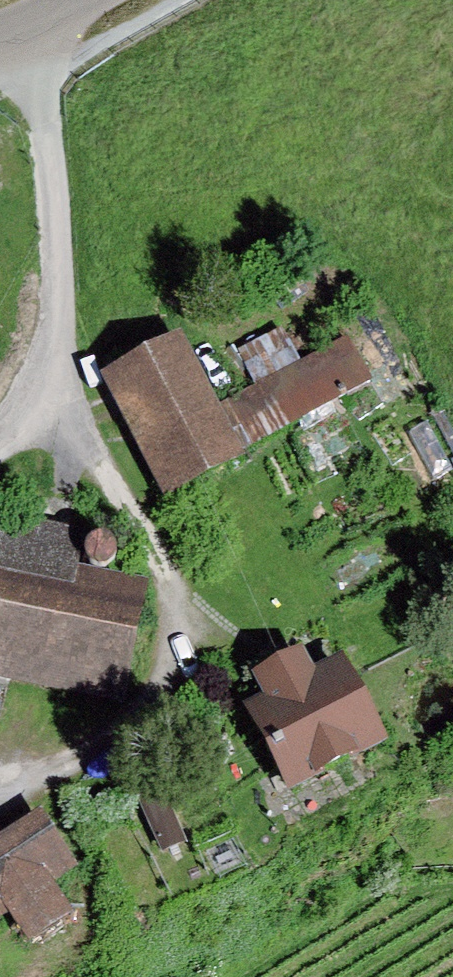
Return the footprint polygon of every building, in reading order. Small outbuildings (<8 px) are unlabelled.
[(321,306),(199,371),(242,453),(365,388),(321,306)] [(182,342),(102,383),(166,506),(246,464),(242,453),(199,371),(182,342)] [(125,709),(149,591),(74,576),(82,538),(0,521),(0,684),(125,709)] [(96,577),(101,578),(107,578),(112,575),(115,571),(117,565),(118,560),(116,556),(113,551),(110,548),(105,547),(100,546),(95,548),(91,550),(88,554),(86,559),(86,565),(88,570),(91,575),(96,577)] [(303,659),(256,684),(267,705),(244,717),(290,803),(390,750),(345,663),(314,680),(303,659)] [(0,825),(0,936),(3,940),(40,915),(19,883),(53,860),(21,811),(0,825)]
